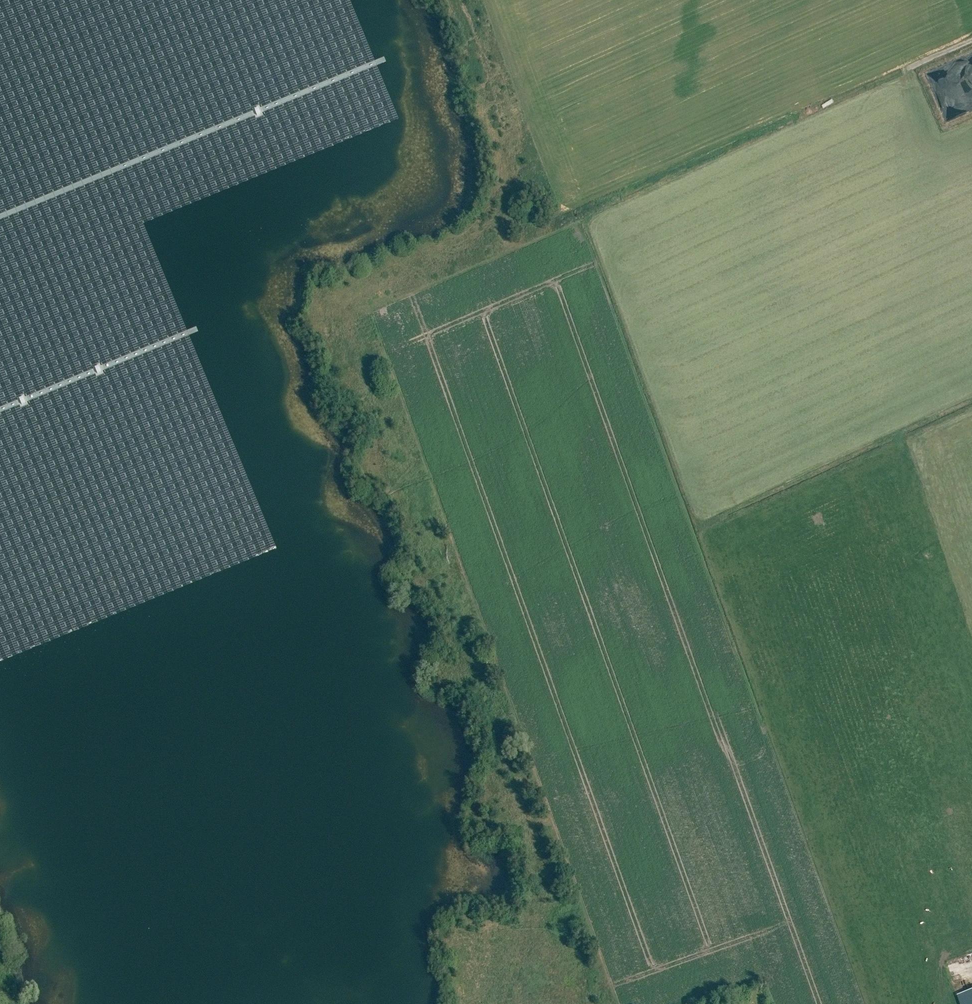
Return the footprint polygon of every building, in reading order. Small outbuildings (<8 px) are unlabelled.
[(957,995),(960,1003),(971,1003),(971,990),(957,995)]
